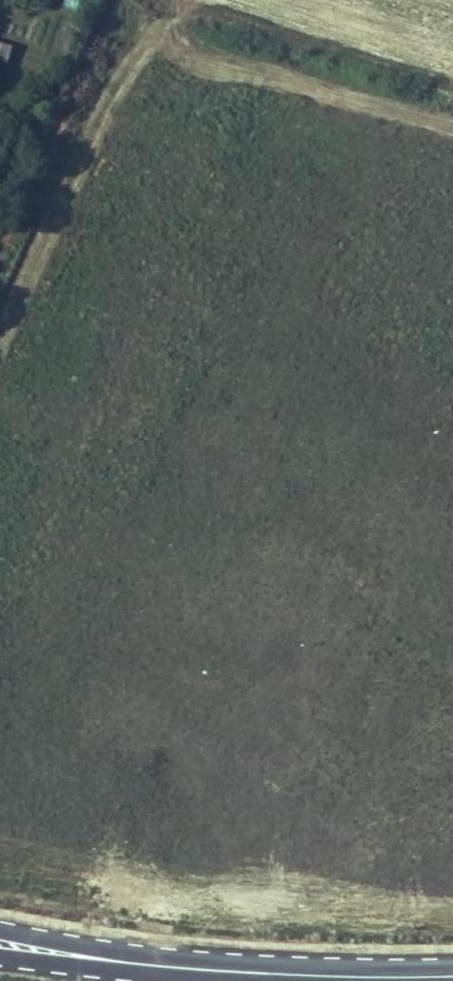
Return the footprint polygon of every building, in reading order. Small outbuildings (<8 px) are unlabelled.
[(7,65),(13,45),(0,41),(0,63),(7,65)]
